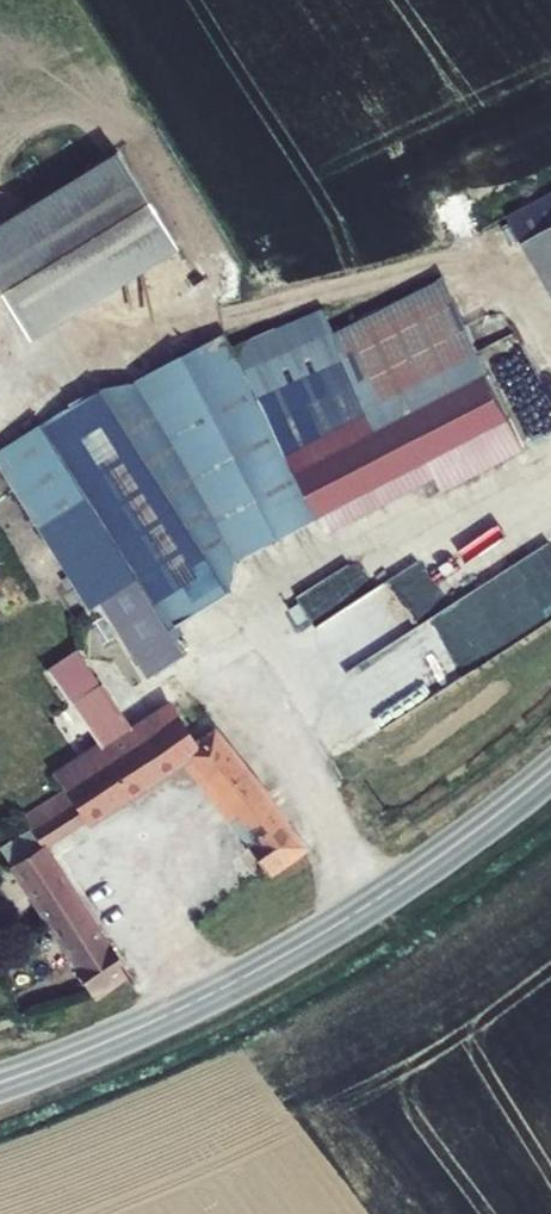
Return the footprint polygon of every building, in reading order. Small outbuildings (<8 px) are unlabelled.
[(0,223),(0,297),(25,339),(174,248),(115,152),(0,223)] [(532,244),(550,235),(550,203),(519,220),(532,244)] [(532,244),(550,280),(550,235),(532,244)] [(217,597),(228,590),(237,560),(321,516),(329,533),(517,435),(470,348),(472,346),(445,282),(337,335),(247,374),(226,335),(0,453),(0,473),(92,611),(103,603),(150,679),(186,657),(168,627),(177,622),(203,664),(215,656),(223,669),(248,654),(240,641),(243,639),(217,597)] [(491,659),(550,622),(550,543),(438,613),(453,637),(470,626),(491,659)] [(426,558),(363,597),(385,633),(448,594),(426,558)] [(352,565),(297,599),(308,616),(362,581),(352,565)] [(83,659),(76,663),(88,682),(96,677),(83,659)] [(54,775),(65,791),(85,821),(185,754),(252,844),(270,869),(302,846),(257,780),(249,772),(214,729),(194,742),(169,706),(131,728),(96,677),(88,682),(76,663),(52,678),(99,746),(54,775)] [(65,834),(85,821),(65,791),(44,805),(53,818),(54,817),(65,834)] [(54,817),(53,818),(44,805),(25,818),(33,830),(1,850),(48,923),(81,902),(44,847),(65,834),(54,817)] [(126,970),(81,902),(48,923),(93,993),(126,970)]
